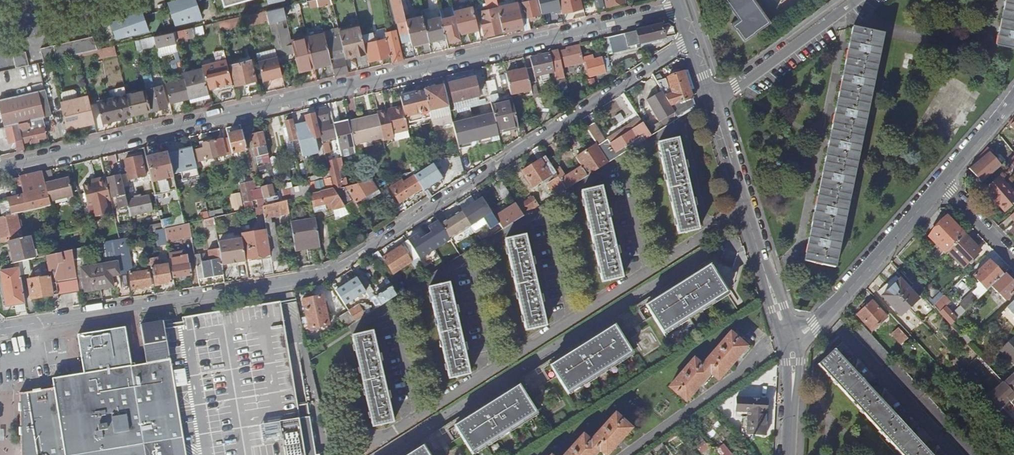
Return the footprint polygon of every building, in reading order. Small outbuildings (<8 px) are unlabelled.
[(168,2),(174,22),(175,25),(187,22),(186,18),(200,14),(196,0),(173,0),(168,2)] [(325,0),(319,0),(316,1),(321,20),(329,18),(325,0)] [(397,28),(407,26),(405,21),(401,0),(391,0),(397,28)] [(530,30),(527,18),(530,18),(531,21),(535,20),(534,17),(540,15),(537,0),(536,0),(521,3),(525,19),(522,19),(523,28),(525,32),(530,30)] [(581,10),(579,0),(562,0),(566,13),(581,10)] [(602,0),(594,0),(596,8),(604,6),(602,0)] [(744,42),(756,34),(755,33),(770,22),(768,20),(769,20),(755,0),(725,0),(738,19),(732,24),(744,42)] [(995,43),(1013,47),(1013,0),(1005,0),(998,29),(995,43)] [(478,30),(472,3),(452,7),(454,16),(459,34),(478,30)] [(266,10),(268,18),(275,49),(277,56),(294,52),(292,43),(291,41),(288,27),(282,29),(280,19),(286,18),(283,6),(266,10)] [(441,17),(441,20),(454,16),(452,7),(439,10),(441,17)] [(503,33),(499,14),(497,8),(478,12),(484,37),(503,33)] [(522,19),(519,9),(499,14),(503,33),(510,31),(511,35),(516,34),(515,30),(523,28),(522,19)] [(247,15),(248,23),(268,18),(266,10),(247,15)] [(142,11),(113,20),(118,38),(132,34),(131,31),(147,26),(142,11)] [(239,17),(241,24),(248,23),(247,15),(239,17)] [(423,16),(405,21),(407,26),(411,45),(428,41),(424,21),(423,16)] [(459,34),(454,16),(441,20),(444,33),(447,32),(449,42),(460,40),(459,34)] [(232,17),(220,21),(222,28),(234,25),(232,17)] [(444,33),(441,20),(441,17),(424,21),(428,41),(428,42),(445,38),(444,33)] [(203,33),(201,25),(193,27),(195,35),(203,33)] [(362,37),(359,25),(338,30),(344,54),(345,59),(354,57),(353,55),(365,52),(364,45),(362,37)] [(664,39),(661,25),(614,36),(616,45),(626,42),(627,47),(664,39)] [(195,35),(193,27),(173,31),(175,41),(195,35)] [(805,255),(803,261),(834,267),(883,34),(852,27),(847,54),(839,91),(831,127),(823,166),(817,196),(811,227),(805,255)] [(175,41),(173,31),(154,36),(156,47),(176,42),(175,41)] [(392,63),(402,61),(395,31),(385,33),(387,40),(374,43),(372,34),(362,37),(364,45),(365,45),(369,63),(391,57),(392,63)] [(325,39),(324,35),(307,39),(308,40),(314,68),(331,64),(325,39)] [(96,49),(97,49),(92,36),(41,48),(44,61),(50,59),(78,53),(96,49)] [(138,48),(153,47),(152,37),(137,38),(138,48)] [(345,59),(344,54),(341,55),(342,59),(339,59),(334,37),(325,39),(331,64),(334,77),(349,73),(345,59)] [(314,68),(308,40),(292,43),(294,52),(298,71),(314,68)] [(117,55),(115,45),(97,49),(96,49),(97,52),(99,59),(117,55)] [(561,69),(583,62),(582,58),(579,45),(566,49),(566,50),(558,52),(557,51),(549,52),(550,54),(554,72),(556,80),(559,96),(567,94),(561,69)] [(256,53),(258,62),(277,57),(277,56),(275,49),(256,53)] [(16,67),(29,64),(26,51),(13,54),(16,67)] [(526,69),(529,83),(536,81),(535,76),(540,75),(542,81),(549,79),(548,73),(554,72),(550,54),(530,59),(532,68),(526,69)] [(583,62),(583,63),(587,77),(590,77),(611,72),(608,59),(602,61),(601,58),(594,60),(592,55),(582,58),(583,62)] [(277,57),(258,62),(262,80),(282,76),(277,57)] [(225,60),(202,66),(203,68),(208,89),(231,83),(225,60)] [(251,60),(231,65),(236,85),(256,80),(251,60)] [(189,98),(209,93),(208,89),(203,68),(183,73),(185,80),(189,98)] [(511,94),(531,90),(529,83),(526,69),(507,74),(506,74),(510,95),(511,94)] [(677,120),(696,108),(692,97),(696,95),(688,71),(672,76),(669,78),(655,82),(661,92),(677,120)] [(479,96),(474,77),(448,84),(453,102),(479,96)] [(170,103),(189,98),(185,80),(165,85),(170,103)] [(168,107),(162,85),(146,89),(152,110),(168,107)] [(433,126),(452,122),(444,85),(424,90),(424,91),(423,91),(428,111),(429,111),(433,126)] [(97,100),(98,103),(102,121),(132,115),(132,114),(127,95),(125,86),(114,88),(116,95),(97,100)] [(45,89),(0,99),(0,106),(5,126),(44,118),(51,115),(45,89)] [(151,110),(146,90),(127,95),(132,114),(151,110)] [(405,117),(428,111),(423,91),(400,97),(402,106),(403,109),(405,117)] [(665,127),(677,120),(661,92),(647,101),(659,123),(661,121),(665,127)] [(88,125),(94,123),(95,123),(88,94),(60,101),(67,130),(88,125)] [(491,108),(497,132),(518,127),(512,102),(491,108)] [(339,150),(354,147),(353,145),(348,124),(348,122),(340,124),(337,107),(329,109),(333,123),(335,132),(339,150)] [(325,108),(314,110),(315,115),(320,136),(335,132),(333,123),(329,124),(325,108)] [(382,138),(383,140),(393,138),(392,134),(407,130),(401,109),(388,112),(387,110),(376,112),(377,115),(382,138)] [(310,139),(320,137),(320,136),(315,115),(304,117),(310,139)] [(382,138),(377,115),(365,118),(365,120),(348,124),(353,145),(382,138)] [(644,125),(639,116),(602,138),(604,141),(597,146),(609,162),(609,163),(650,136),(644,125)] [(9,143),(15,142),(17,151),(24,149),(23,143),(30,141),(31,143),(38,142),(38,139),(46,137),(43,127),(45,126),(44,118),(5,126),(9,143)] [(294,150),(301,149),(298,139),(297,139),(292,120),(285,122),(287,128),(289,135),(290,141),(292,140),(294,150)] [(650,136),(665,127),(661,121),(659,123),(653,126),(651,121),(644,125),(650,136)] [(593,124),(586,129),(597,144),(597,146),(604,141),(602,138),(593,124)] [(298,139),(301,149),(308,147),(303,125),(296,127),(298,139)] [(566,129),(560,133),(566,143),(572,139),(566,129)] [(242,132),(227,135),(228,138),(232,154),(232,156),(234,155),(234,154),(246,150),(242,132)] [(272,171),(262,132),(250,135),(254,148),(260,147),(262,155),(263,155),(267,172),(272,171)] [(460,153),(461,159),(469,157),(464,137),(461,137),(456,139),(460,153)] [(232,154),(228,138),(212,142),(210,140),(205,141),(204,143),(202,144),(203,146),(196,148),(196,150),(196,151),(199,162),(232,154)] [(677,139),(658,144),(678,234),(698,230),(693,207),(695,206),(694,202),(694,199),(691,199),(684,169),(687,169),(686,165),(685,161),(682,162),(677,139)] [(555,159),(545,142),(539,147),(545,157),(549,163),(555,159)] [(587,176),(609,162),(597,146),(597,144),(576,158),(582,167),(587,176)] [(168,153),(173,175),(181,172),(183,179),(182,180),(182,182),(187,180),(186,179),(198,176),(192,147),(168,153)] [(975,165),(987,180),(997,171),(1001,167),(996,160),(993,156),(994,154),(987,148),(979,158),(981,159),(975,165)] [(168,153),(145,158),(154,195),(176,189),(173,175),(168,153)] [(106,169),(117,167),(116,155),(105,156),(106,169)] [(141,156),(124,160),(129,180),(145,177),(141,156)] [(469,157),(461,159),(465,173),(473,168),(470,157),(469,157)] [(549,163),(545,157),(522,172),(532,188),(556,173),(549,163)] [(340,183),(340,181),(337,167),(343,165),(341,159),(328,163),(333,184),(340,183)] [(566,190),(587,176),(582,167),(572,173),(570,170),(566,172),(568,175),(565,177),(561,169),(560,170),(558,167),(559,167),(555,159),(549,163),(556,173),(558,177),(566,190)] [(424,191),(424,192),(443,179),(432,163),(414,176),(424,191)] [(987,180),(975,165),(969,171),(981,184),(987,180)] [(51,169),(42,172),(45,184),(54,181),(51,169)] [(16,214),(50,206),(49,202),(45,184),(42,172),(22,176),(26,194),(0,201),(0,210),(2,217),(16,214)] [(424,191),(414,176),(411,172),(401,174),(405,182),(402,184),(401,182),(397,185),(398,187),(392,191),(399,203),(413,194),(414,197),(424,191)] [(127,206),(120,175),(108,179),(112,197),(116,196),(119,208),(120,208),(127,206)] [(1000,176),(985,189),(991,196),(989,198),(997,206),(999,204),(1006,213),(1013,206),(1013,192),(1000,176)] [(113,210),(111,200),(105,177),(95,179),(96,183),(90,184),(83,186),(88,206),(94,204),(96,214),(107,211),(113,210)] [(238,178),(245,210),(262,206),(264,206),(260,186),(256,187),(257,189),(255,190),(253,182),(244,184),(243,177),(238,178)] [(566,190),(558,177),(547,184),(555,196),(566,190)] [(68,178),(54,181),(45,184),(49,202),(73,196),(68,178)] [(344,212),(347,211),(344,206),(333,190),(332,185),(330,178),(309,183),(312,195),(311,195),(314,212),(324,210),(324,211),(332,209),(333,211),(342,209),(344,212)] [(332,185),(333,190),(348,187),(346,180),(340,181),(340,183),(333,184),(332,185)] [(368,199),(380,193),(372,181),(362,183),(348,187),(333,190),(344,206),(354,200),(355,202),(366,196),(368,199)] [(510,195),(501,182),(494,186),(503,199),(510,195)] [(265,205),(279,202),(279,200),(270,201),(269,198),(275,196),(272,185),(261,188),(265,205)] [(588,190),(581,192),(602,282),(622,278),(619,266),(616,255),(619,254),(618,249),(618,247),(615,247),(608,217),(610,216),(609,212),(609,209),(606,210),(601,187),(588,190)] [(231,196),(235,210),(242,209),(239,194),(231,196)] [(127,201),(131,216),(153,211),(149,195),(127,201)] [(533,197),(517,206),(524,216),(539,207),(533,197)] [(308,206),(307,198),(293,201),(294,208),(308,206)] [(482,198),(461,211),(470,226),(483,218),(487,224),(490,229),(499,224),(495,217),(482,198)] [(280,215),(289,213),(286,200),(279,202),(265,205),(264,206),(262,206),(266,230),(275,228),(274,223),(271,224),(269,217),(267,218),(266,216),(279,212),(280,215)] [(516,204),(495,217),(499,224),(502,230),(524,216),(517,206),(516,204)] [(122,216),(129,214),(127,206),(120,208),(122,216)] [(461,211),(440,224),(449,239),(463,231),(467,237),(474,232),(470,226),(461,211)] [(9,241),(22,238),(18,224),(21,223),(20,220),(17,220),(16,214),(2,217),(0,218),(0,241),(1,243),(9,241)] [(965,235),(947,216),(929,237),(940,248),(933,255),(938,261),(947,252),(965,235)] [(205,226),(215,224),(214,217),(209,218),(204,219),(205,226)] [(470,226),(474,232),(487,224),(483,218),(470,226)] [(290,223),(294,247),(306,245),(306,243),(319,241),(315,220),(290,223)] [(167,241),(191,236),(189,223),(184,224),(165,228),(167,241)] [(415,240),(425,257),(445,244),(434,227),(415,240)] [(166,240),(165,228),(163,229),(156,231),(159,242),(166,240)] [(242,238),(245,259),(271,254),(268,237),(266,231),(241,235),(242,238)] [(271,254),(272,261),(280,260),(276,235),(268,237),(271,254)] [(511,238),(505,240),(526,330),(545,326),(543,316),(540,303),(543,302),(542,299),(541,295),(538,296),(532,265),(534,265),(533,261),(533,257),(530,258),(525,235),(511,238)] [(980,252),(965,235),(947,252),(963,268),(980,252)] [(9,241),(13,264),(18,263),(28,260),(35,259),(30,236),(22,238),(9,241)] [(123,257),(126,271),(132,270),(126,237),(120,239),(113,240),(116,259),(123,257)] [(219,248),(221,265),(230,264),(229,260),(237,259),(238,262),(246,261),(245,259),(242,238),(218,242),(219,248)] [(294,247),(295,251),(319,246),(319,241),(306,243),(306,245),(294,247)] [(418,257),(408,241),(383,258),(393,274),(411,262),(411,261),(418,257)] [(199,279),(223,275),(221,265),(219,248),(208,250),(209,253),(210,260),(203,261),(203,258),(200,257),(200,255),(195,256),(199,279)] [(48,256),(54,295),(79,291),(72,250),(48,256)] [(169,257),(173,278),(191,275),(189,264),(183,265),(181,255),(169,257)] [(31,299),(54,295),(48,256),(46,256),(49,273),(46,274),(47,277),(28,280),(31,299)] [(401,454),(432,454),(463,436),(473,451),(505,431),(536,411),(526,395),(558,376),(568,392),(599,372),(631,351),(621,336),(653,316),(663,332),(695,311),(726,292),(715,274),(720,264),(716,256),(401,454)] [(149,259),(150,262),(151,268),(152,268),(155,286),(171,283),(168,267),(162,268),(161,265),(159,265),(158,258),(149,259)] [(28,260),(18,263),(19,269),(20,276),(30,274),(28,260)] [(117,262),(81,267),(85,292),(120,286),(117,262)] [(149,271),(151,271),(151,268),(150,262),(144,263),(146,271),(141,272),(140,269),(134,270),(134,273),(129,274),(131,289),(151,285),(149,271)] [(1003,276),(989,262),(973,277),(981,285),(987,291),(991,287),(1003,276)] [(922,276),(910,263),(900,272),(912,285),(922,276)] [(6,306),(25,303),(20,276),(19,269),(0,272),(6,306)] [(363,274),(357,279),(365,291),(371,286),(363,274)] [(1005,274),(1003,276),(991,287),(1005,301),(1013,293),(1013,284),(1005,274)] [(918,301),(895,276),(887,284),(909,308),(918,301)] [(371,300),(377,309),(398,295),(390,283),(388,284),(389,287),(371,300)] [(449,284),(429,288),(449,378),(469,374),(464,351),(467,350),(466,347),(466,343),(462,344),(456,314),(459,313),(458,309),(457,306),(454,306),(449,284)] [(909,308),(887,284),(878,292),(900,316),(909,308)] [(987,291),(981,285),(974,292),(979,298),(985,293),(987,291)] [(979,298),(974,292),(960,305),(964,310),(962,311),(964,313),(979,298)] [(349,312),(355,322),(365,316),(358,306),(367,300),(362,294),(350,302),(354,308),(349,312)] [(315,298),(312,296),(304,297),(303,300),(309,329),(329,325),(323,296),(315,298)] [(18,391),(20,454),(305,454),(299,419),(297,405),(279,301),(182,318),(183,325),(164,328),(168,350),(169,359),(146,363),(131,365),(83,373),(53,378),(54,386),(18,391)] [(873,301),(858,315),(873,331),(888,317),(873,301)] [(957,319),(946,307),(945,307),(940,302),(935,307),(940,312),(939,313),(951,326),(957,319)] [(342,315),(350,326),(355,322),(349,312),(348,311),(342,315)] [(163,321),(140,325),(144,354),(168,350),(164,328),(163,321)] [(882,346),(862,325),(853,334),(883,366),(892,358),(882,346)] [(125,327),(77,335),(82,364),(130,356),(125,327)] [(899,329),(892,334),(902,344),(907,339),(899,329)] [(372,332),(352,336),(373,427),(393,422),(388,399),(390,398),(390,395),(389,391),(386,392),(379,361),(382,361),(381,357),(380,354),(377,354),(372,332)] [(693,359),(669,388),(685,402),(709,374),(717,380),(746,347),(729,333),(701,366),(693,359)] [(1000,350),(1013,365),(1013,336),(1000,350)] [(168,350),(144,354),(146,363),(169,359),(168,350)] [(819,365),(901,454),(931,454),(835,350),(819,365)] [(130,356),(82,364),(83,373),(131,365),(130,356)] [(951,421),(896,362),(887,370),(941,430),(951,421)] [(1013,373),(1003,383),(1013,395),(1013,373)] [(1013,407),(1013,395),(1003,383),(988,397),(998,407),(999,409),(1002,407),(1008,401),(1013,407)] [(766,400),(736,399),(736,412),(747,413),(747,435),(765,436),(766,400)] [(307,404),(297,405),(299,419),(309,418),(307,404)] [(598,450),(603,454),(607,454),(631,429),(614,414),(589,442),(582,435),(565,454),(594,454),(598,450)] [(956,427),(946,436),(964,454),(982,454),(956,427)] [(708,448),(704,441),(700,437),(692,443),(696,447),(701,454),(708,448)]
